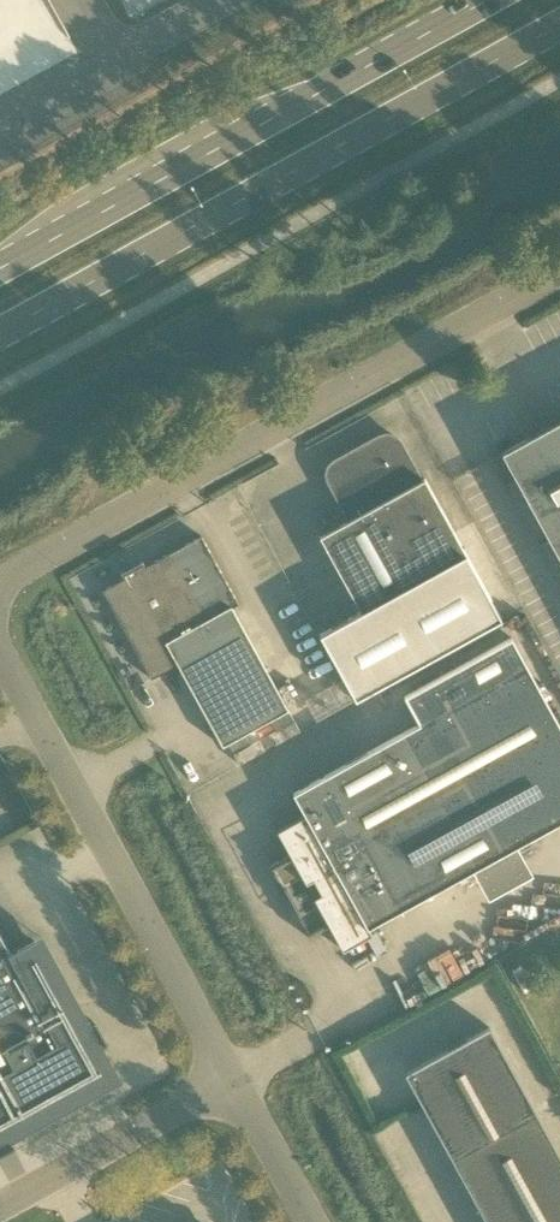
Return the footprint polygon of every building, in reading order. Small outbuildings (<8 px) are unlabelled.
[(502,452),(559,558),(559,420),(502,452)] [(387,433),(334,460),(328,466),(326,473),(328,481),(350,520),(320,537),(361,612),(466,554),(425,479),(421,481),(400,441),(394,436),(387,433)] [(178,664),(223,746),(289,710),(232,607),(238,604),(201,536),(143,568),(145,570),(136,575),(135,572),(102,590),(151,679),(178,664)] [(278,830),(291,854),(270,865),(310,938),(331,927),(343,950),(372,935),(368,928),(473,871),(480,886),(523,862),(516,848),(559,824),(559,727),(513,639),(406,697),(420,724),(294,793),(306,815),(278,830)] [(92,1020),(89,1023),(42,937),(11,954),(0,934),(0,1149),(14,1142),(13,1140),(12,1140),(11,1139),(120,1079),(102,1045),(103,1044),(103,1045),(105,1044),(92,1020)] [(490,1027),(406,1073),(487,1221),(559,1221),(559,1155),(490,1027)]
